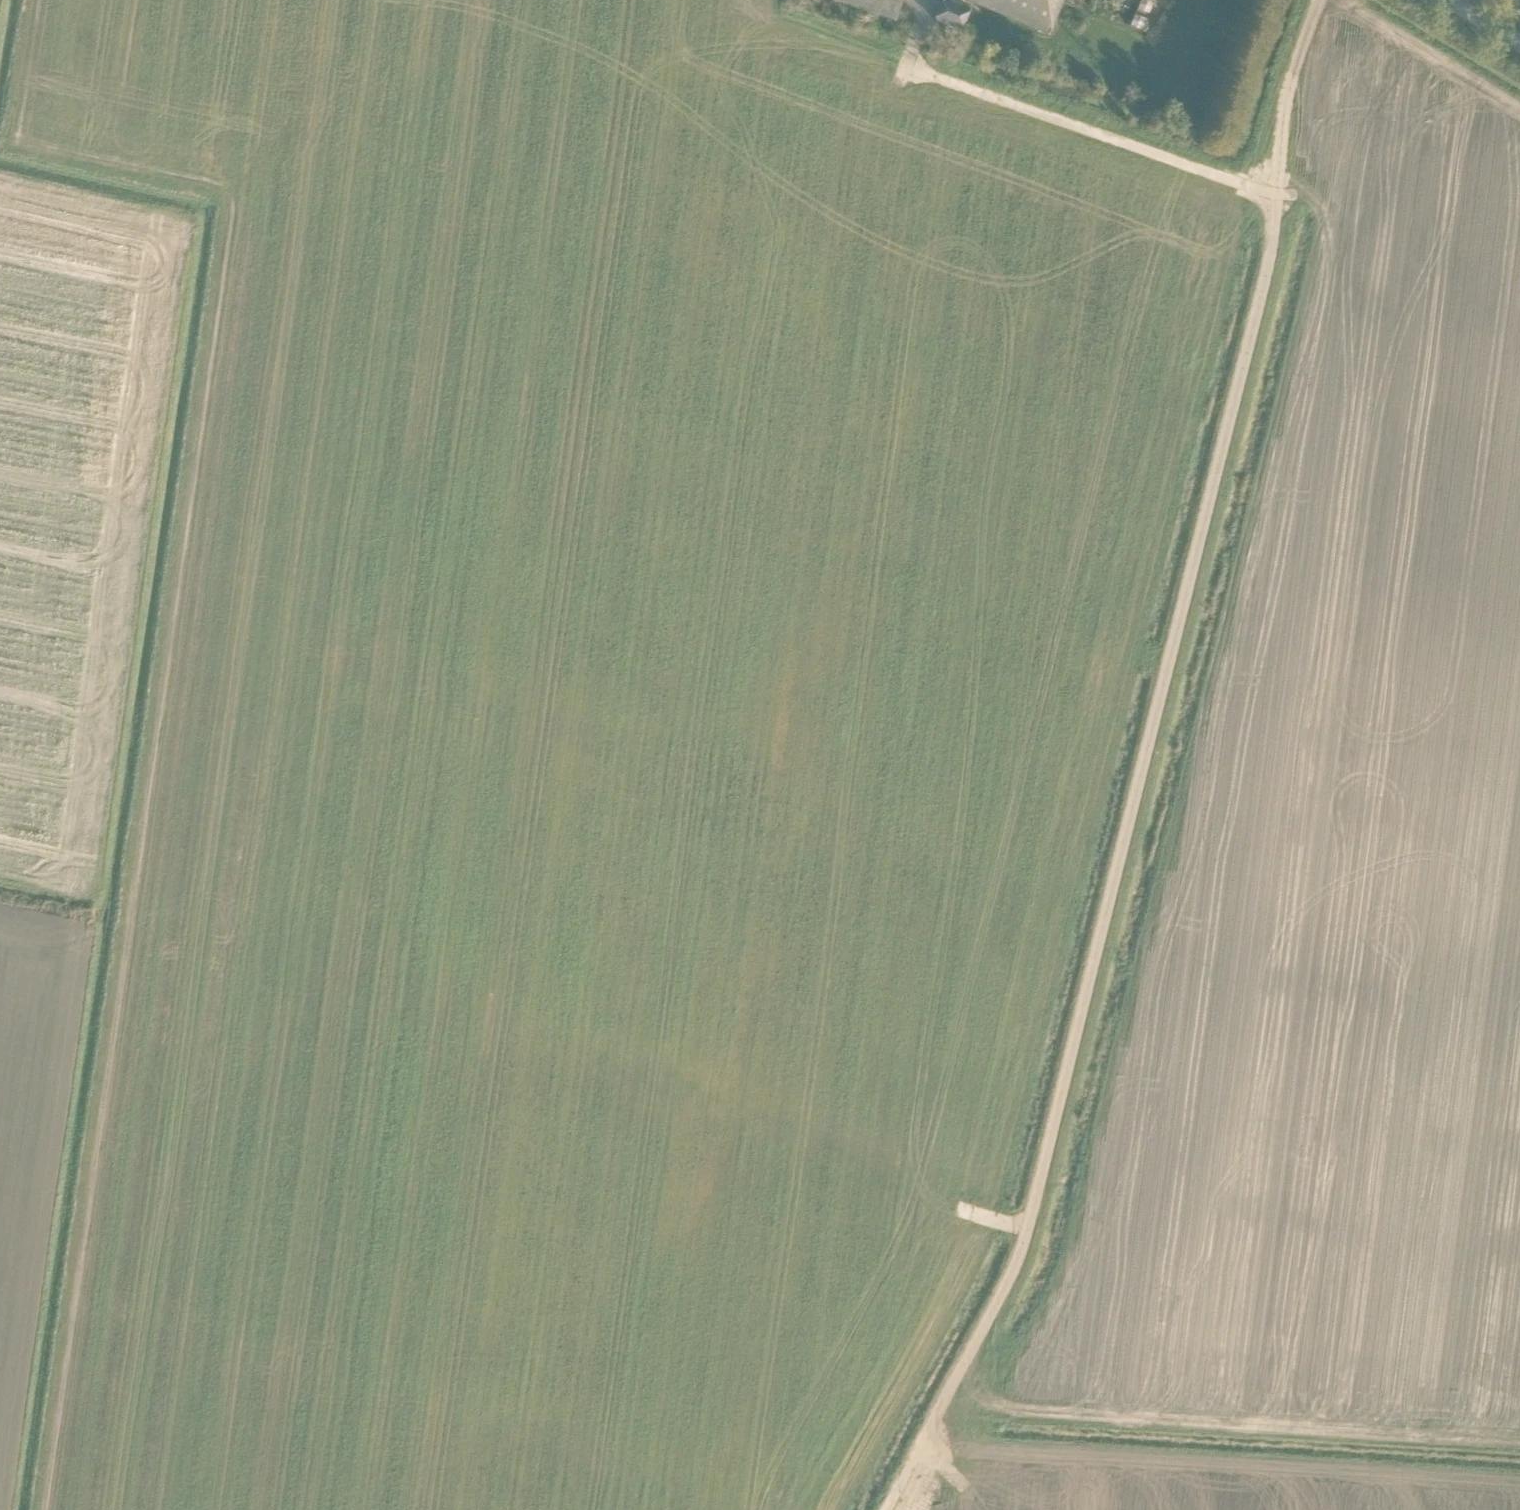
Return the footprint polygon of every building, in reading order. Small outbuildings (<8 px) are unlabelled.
[(901,0),(838,0),(895,19),(901,0)] [(971,7),(953,0),(942,0),(935,18),(962,29),(971,7)] [(1049,33),(1063,0),(973,0),(1049,33)]
